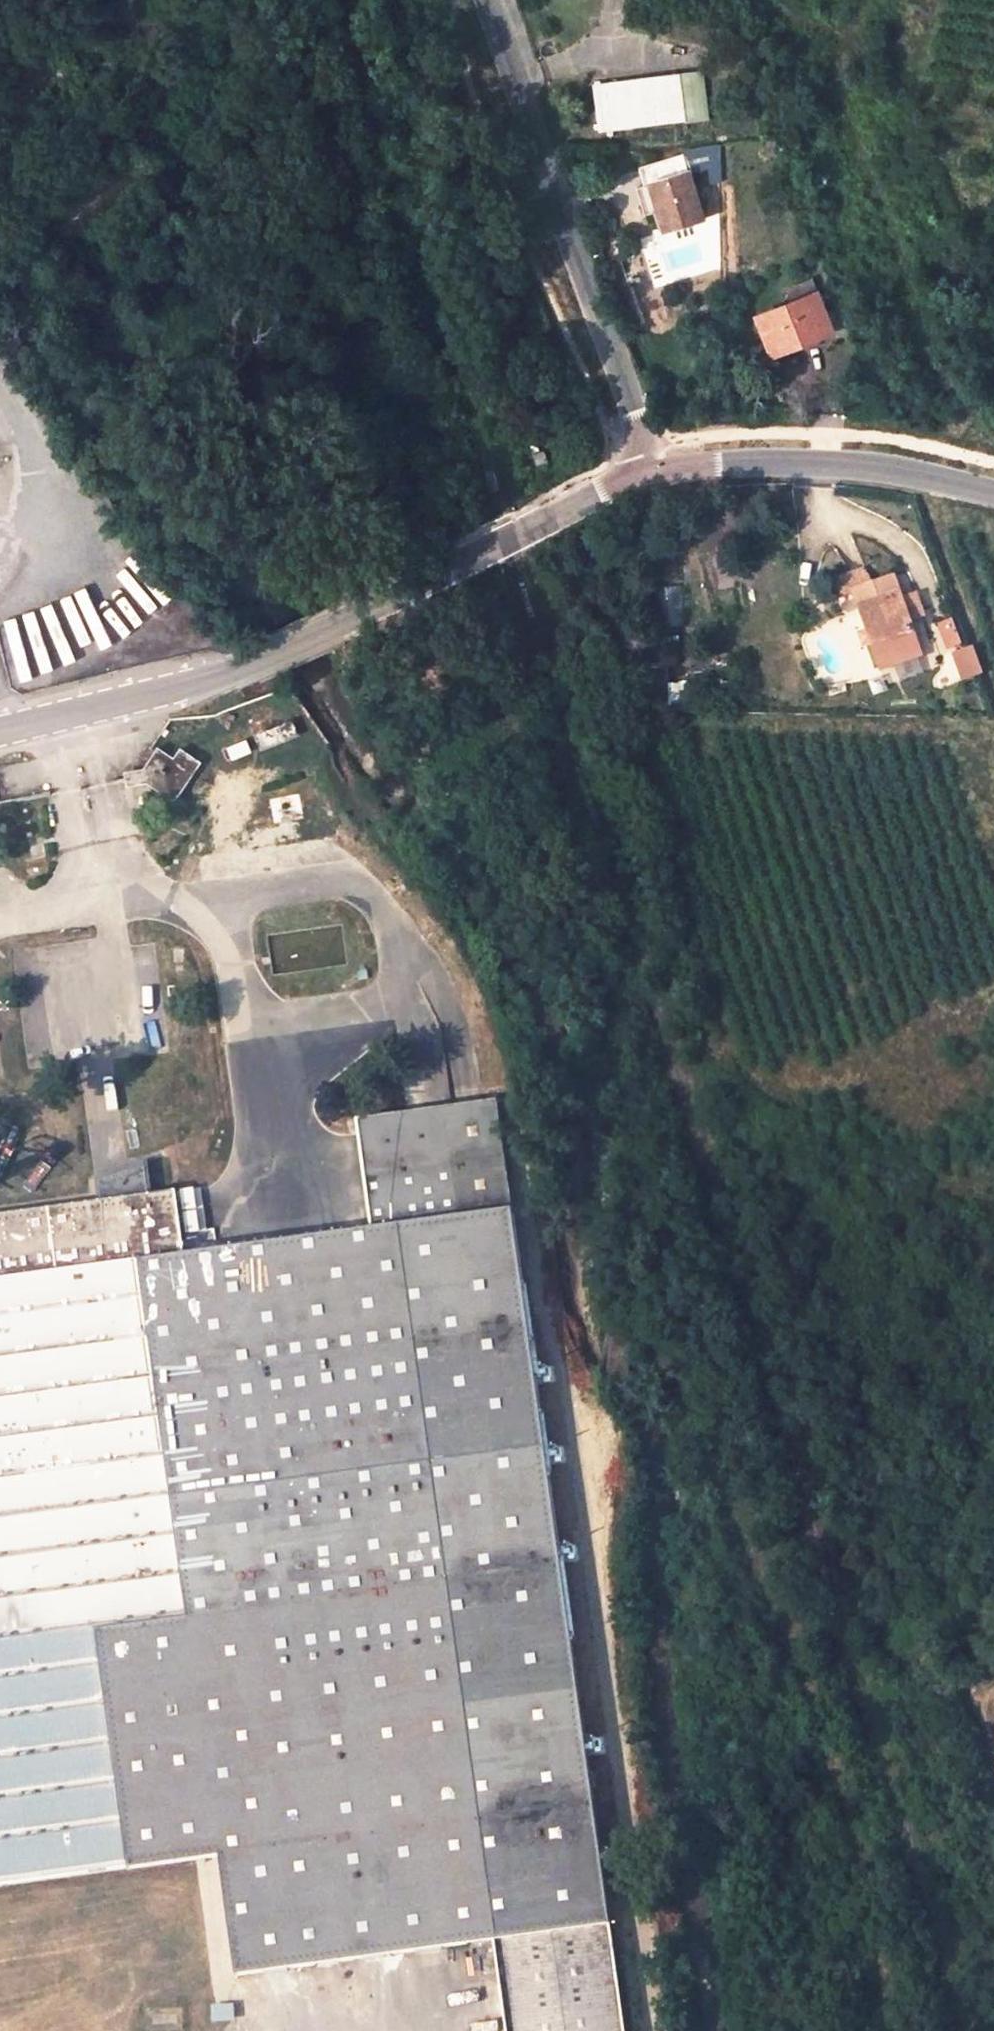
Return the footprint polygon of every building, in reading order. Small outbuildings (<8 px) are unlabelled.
[(680,77),(686,119),(709,116),(704,74),(680,77)] [(601,130),(686,119),(680,77),(596,88),(601,130)] [(697,166),(695,154),(694,152),(680,154),(686,171),(690,170),(697,168),(697,166)] [(711,183),(723,183),(722,153),(709,154),(710,166),(711,183)] [(661,160),(666,178),(686,171),(680,154),(661,160)] [(710,166),(709,154),(695,154),(697,166),(710,166)] [(686,171),(666,178),(654,181),(662,210),(659,211),(660,215),(662,219),(663,223),(664,227),(665,230),(703,219),(690,170),(686,171)] [(654,181),(645,184),(654,212),(659,211),(662,210),(654,181)] [(817,292),(757,316),(772,354),(833,330),(817,292)] [(536,443),(529,445),(531,451),(538,449),(536,443)] [(543,450),(533,454),(535,463),(547,459),(543,450)] [(881,671),(920,658),(920,655),(908,623),(900,601),(894,581),(869,589),(864,575),(835,584),(840,599),(855,595),(880,670),(881,671)] [(923,618),(915,596),(900,601),(908,623),(923,618)] [(954,637),(967,633),(958,609),(945,614),(954,637)] [(973,650),(957,656),(966,679),(981,674),(973,650)] [(290,720),(257,734),(263,748),(296,733),(290,720)] [(138,776),(146,782),(173,801),(201,761),(180,748),(174,757),(159,747),(155,752),(144,768),(138,776)] [(127,785),(146,782),(138,776),(144,768),(125,771),(126,778),(127,785)] [(30,839),(33,859),(46,857),(43,837),(30,839)] [(218,1855),(234,1975),(492,1941),(504,2030),(623,2030),(495,1100),(355,1120),(358,1142),(186,1168),(189,1188),(149,1194),(98,1201),(0,1214),(0,1885),(218,1855)] [(98,1201),(149,1194),(146,1177),(128,1179),(128,1172),(112,1173),(112,1180),(95,1183),(98,1201)] [(566,1427),(559,1427),(556,1430),(556,1434),(556,1437),(559,1440),(560,1441),(568,1441),(569,1437),(570,1433),(568,1429),(566,1427)]
